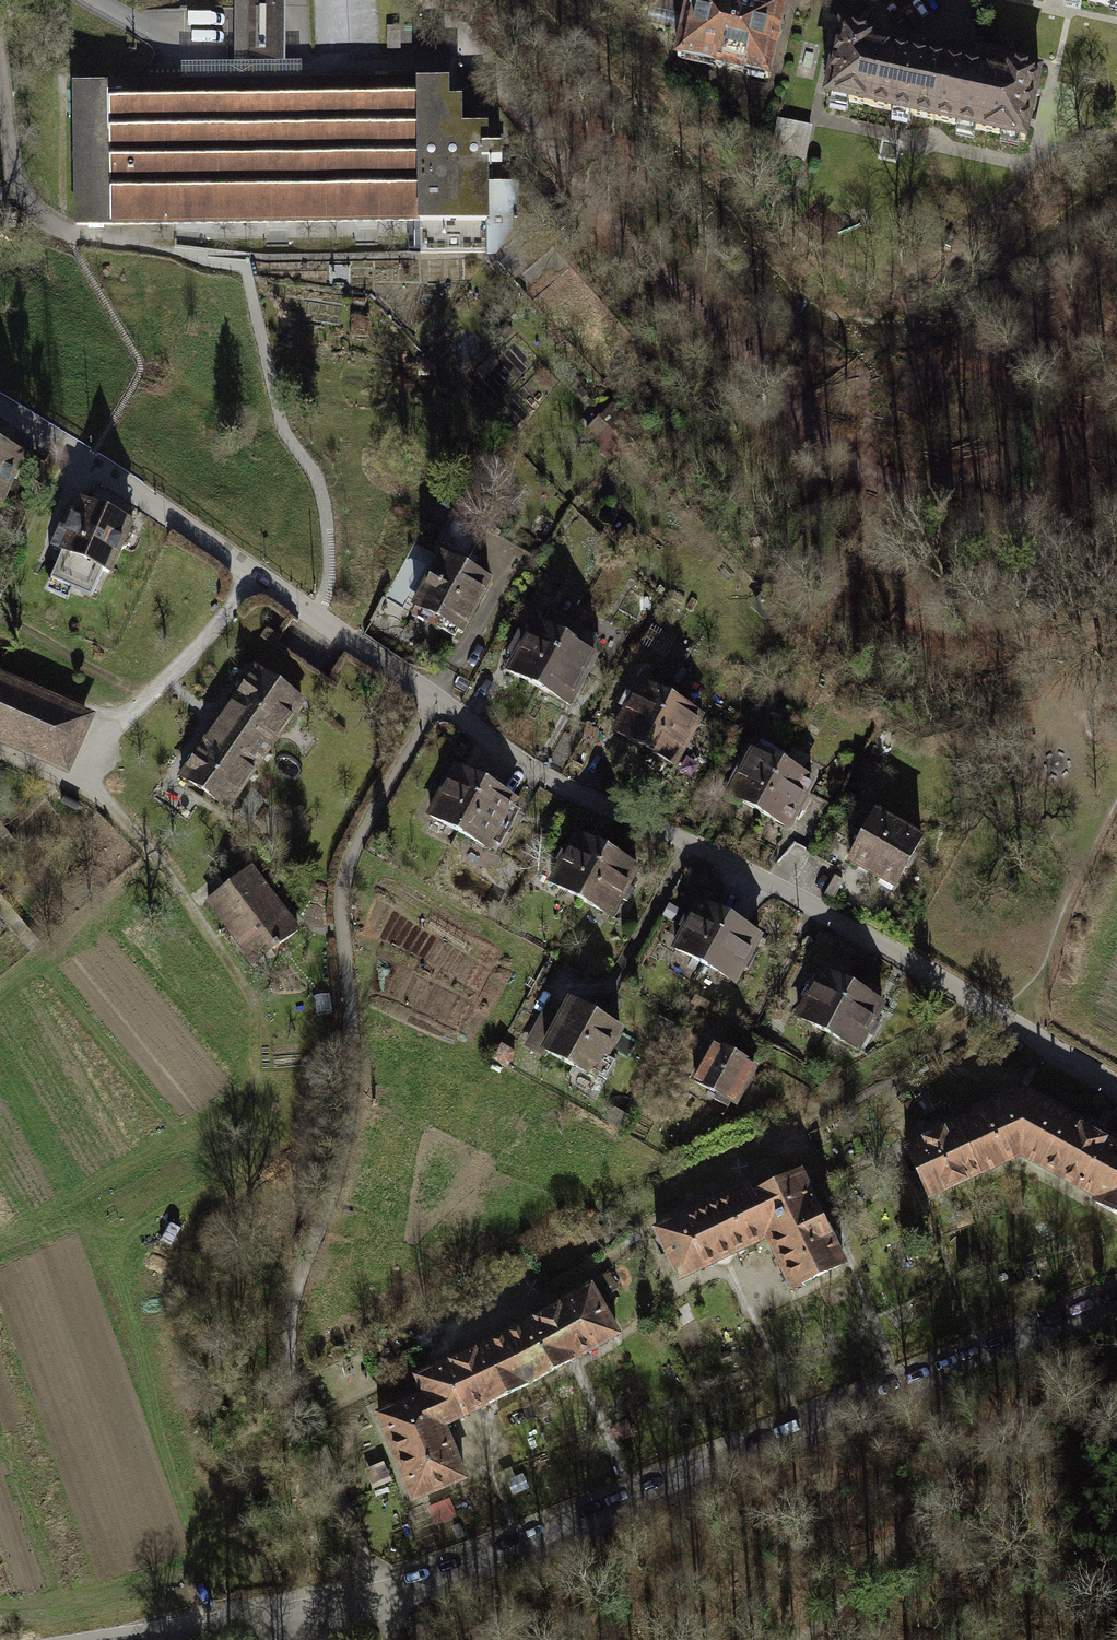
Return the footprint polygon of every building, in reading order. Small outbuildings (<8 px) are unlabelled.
[(245,4),(245,0),(229,0),(230,61),(245,61),(245,4)] [(746,0),(688,0),(676,56),(768,76),(782,8),(746,0)] [(245,61),(273,60),(272,4),(245,4),(245,61)] [(877,36),(840,28),(826,96),(933,119),(945,62),(874,47),(877,36)] [(177,83),(296,82),(296,63),(273,63),(273,60),(245,61),(230,61),(230,63),(177,64),(177,83)] [(1002,74),(945,62),(933,119),(1024,139),(1039,71),(1004,64),(1002,74)] [(296,82),(177,83),(70,84),(72,223),(415,219),(414,84),(414,80),(296,82)] [(414,84),(415,219),(416,251),(482,250),(481,187),(481,163),(496,163),(496,148),(481,148),(480,129),(455,129),(455,103),(442,103),(442,84),(414,84)] [(513,187),(481,187),(482,250),(482,260),(487,265),(492,261),(504,274),(551,232),(513,190),(513,187)] [(0,447),(0,500),(20,455),(0,447)] [(135,527),(78,501),(64,533),(59,531),(52,549),(57,551),(62,553),(46,589),(66,598),(71,586),(90,595),(100,571),(108,575),(120,547),(125,549),(135,527)] [(441,557),(462,568),(485,528),(453,510),(434,543),(446,549),(441,557)] [(462,568),(441,557),(413,607),(439,621),(436,626),(453,636),(457,629),(461,631),(488,583),(462,568)] [(572,623),(548,609),(540,625),(535,622),(528,635),(518,630),(506,651),(516,657),(509,671),(537,687),(572,623)] [(598,637),(572,623),(537,687),(567,703),(594,655),(589,652),(598,637)] [(257,670),(223,716),(267,747),(300,701),(257,670)] [(69,754),(85,718),(0,680),(0,723),(69,754)] [(670,700),(641,684),(615,732),(644,747),(670,700)] [(699,716),(670,700),(644,747),(673,763),(699,716)] [(223,716),(181,776),(224,807),(267,747),(223,716)] [(787,758),(762,744),(758,752),(753,749),(743,768),(737,765),(732,773),(738,776),(728,794),(758,810),(783,765),(787,758)] [(812,781),(783,765),(758,810),(787,826),(797,809),(803,812),(809,800),(803,797),(812,781)] [(485,784),(456,768),(447,784),(440,780),(432,794),(438,797),(428,815),(459,831),(485,784)] [(513,799),(485,784),(459,831),(488,847),(492,840),(499,845),(518,811),(509,806),(513,799)] [(920,837),(874,813),(849,862),(894,886),(920,837)] [(606,852),(577,836),(567,854),(561,850),(554,862),(560,865),(551,881),(580,897),(606,852)] [(636,869),(606,852),(580,897),(610,914),(620,897),(625,900),(631,890),(626,887),(636,869)] [(250,867),(207,899),(231,932),(239,927),(260,956),(296,930),(250,867)] [(729,918),(700,902),(690,921),(684,917),(677,929),(683,932),(674,948),(703,964),(729,918)] [(759,935),(729,918),(703,964),(733,981),(743,964),(748,967),(754,957),(749,954),(759,935)] [(851,987),(822,971),(812,989),(806,986),(800,997),(805,1001),(796,1016),(826,1033),(851,987)] [(882,1004),(851,987),(826,1033),(856,1049),(865,1032),(871,1035),(876,1026),(871,1023),(882,1004)] [(577,1007),(570,1003),(558,1025),(544,1051),(592,1078),(594,1074),(605,1079),(614,1063),(603,1057),(619,1029),(589,1012),(593,1003),(583,997),(577,1007)] [(544,1051),(558,1025),(542,1016),(528,1042),(544,1051)] [(754,1066),(713,1044),(693,1080),(715,1093),(713,1098),(726,1105),(729,1101),(733,1103),(754,1066)] [(1019,1157),(1025,1095),(905,1149),(928,1199),(1019,1157)] [(1116,1162),(1116,1144),(1025,1095),(1019,1157),(1097,1199),(1116,1162)] [(1097,1199),(1094,1204),(1116,1216),(1116,1162),(1097,1199)] [(748,1196),(767,1237),(792,1289),(844,1264),(800,1172),(748,1196)] [(678,1279),(767,1237),(748,1196),(744,1188),(654,1230),(678,1279)] [(504,1335),(529,1383),(617,1335),(591,1288),(504,1335)] [(425,1394),(440,1426),(529,1383),(504,1335),(417,1378),(425,1394)] [(464,1478),(440,1426),(425,1394),(376,1414),(410,1500),(464,1478)]
